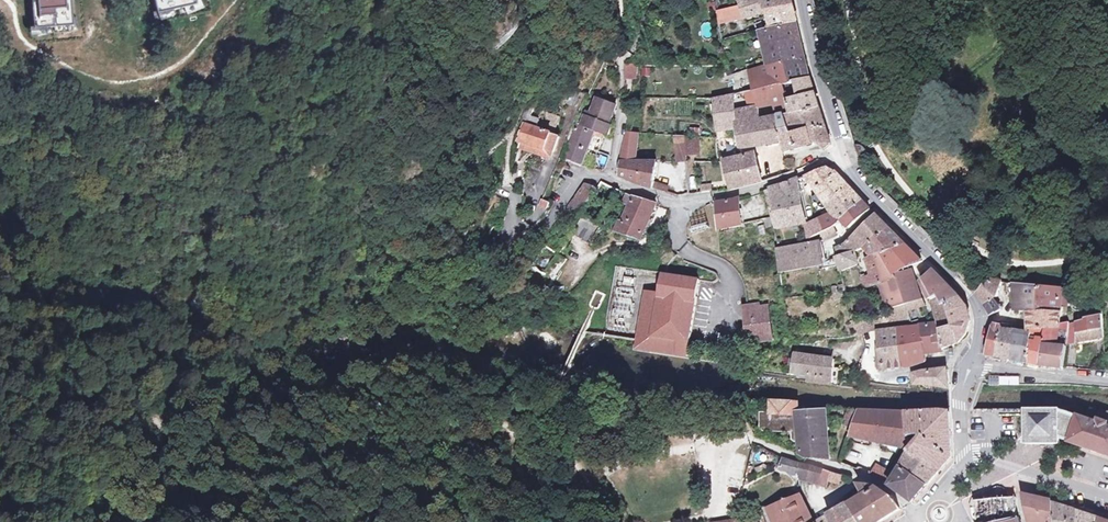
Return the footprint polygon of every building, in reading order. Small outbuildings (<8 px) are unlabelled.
[(29,36),(84,42),(82,0),(17,0),(29,36)] [(158,17),(198,8),(196,0),(154,0),(158,17)] [(768,11),(765,0),(739,0),(744,18),(768,11)] [(793,6),(791,0),(765,0),(768,11),(793,6)] [(769,17),(794,11),(793,6),(768,11),(769,17)] [(796,21),(794,11),(769,17),(771,26),(796,21)] [(709,22),(699,24),(704,39),(713,36),(709,22)] [(805,58),(801,40),(800,39),(797,24),(761,32),(767,65),(785,62),(805,58)] [(785,62),(790,83),(800,81),(810,79),(808,68),(805,58),(785,62)] [(754,90),(758,107),(774,105),(775,111),(790,108),(788,99),(784,100),(781,85),(790,83),(785,62),(767,65),(743,76),(746,92),(754,90)] [(624,65),(624,79),(635,79),(637,65),(624,65)] [(800,81),(803,96),(815,93),(810,79),(800,81)] [(607,86),(604,94),(616,99),(616,88),(607,86)] [(579,91),(571,89),(567,103),(576,105),(579,91)] [(815,93),(803,96),(788,99),(790,108),(791,114),(820,108),(817,101),(815,93)] [(727,131),(739,130),(738,127),(762,121),(758,107),(736,111),(734,95),(716,99),(719,139),(727,138),(727,131)] [(594,131),(605,135),(609,124),(616,104),(598,97),(590,114),(585,111),(582,117),(579,124),(584,126),(584,128),(594,131)] [(526,108),(522,123),(539,128),(541,121),(533,117),(536,108),(527,105),(526,108)] [(831,144),(825,124),(820,108),(791,114),(785,115),(791,129),(793,134),(809,130),(814,144),(817,143),(824,149),(831,144)] [(542,130),(554,133),(559,117),(548,114),(542,130)] [(579,124),(582,117),(577,115),(568,139),(588,147),(594,131),(584,128),(584,126),(579,124)] [(779,117),(783,141),(785,152),(796,149),(793,134),(791,129),(785,115),(779,117)] [(783,141),(779,117),(762,121),(738,127),(739,130),(741,149),(783,141)] [(560,135),(554,133),(542,130),(539,128),(522,123),(521,126),(522,126),(517,139),(548,150),(554,152),(557,153),(562,136),(560,135)] [(609,124),(605,135),(612,138),(613,125),(609,124)] [(689,134),(673,135),(674,158),(700,157),(699,127),(688,127),(689,134)] [(796,149),(814,144),(809,130),(793,134),(796,149)] [(623,161),(623,162),(633,162),(638,133),(626,133),(622,159),(623,161)] [(546,155),(548,150),(517,139),(516,144),(517,145),(546,155)] [(581,166),(588,147),(568,139),(561,157),(581,166)] [(599,151),(596,158),(607,163),(610,155),(599,151)] [(756,154),(724,162),(730,190),(762,182),(756,154)] [(605,169),(607,163),(596,158),(592,169),(605,169)] [(638,184),(653,188),(654,183),(657,163),(633,162),(623,162),(620,176),(638,184)] [(849,187),(843,180),(835,172),(834,172),(828,169),(806,177),(807,179),(810,178),(829,204),(849,187)] [(765,191),(768,204),(800,194),(803,194),(800,179),(765,191)] [(583,183),(567,209),(581,217),(598,188),(583,183)] [(667,187),(654,183),(653,188),(665,192),(667,187)] [(835,213),(821,220),(825,232),(833,228),(839,225),(842,220),(862,200),(849,187),(829,204),(835,213)] [(806,223),(800,194),(768,204),(771,218),(772,219),(777,218),(780,229),(806,223)] [(627,195),(624,202),(630,204),(619,233),(642,239),(657,204),(627,195)] [(719,230),(741,225),(740,199),(716,203),(719,230)] [(542,200),(540,206),(547,209),(549,204),(542,200)] [(871,210),(867,206),(862,200),(842,220),(850,228),(871,210)] [(841,256),(856,251),(868,246),(890,229),(884,223),(876,216),(847,244),(838,249),(841,256)] [(771,218),(765,219),(767,229),(773,227),(772,219),(771,218)] [(810,239),(822,233),(825,232),(821,220),(806,227),(808,239),(810,239)] [(584,226),(580,236),(588,240),(593,229),(584,226)] [(825,232),(822,233),(825,240),(837,235),(833,228),(825,232)] [(898,237),(890,229),(868,246),(876,254),(905,244),(898,237)] [(778,250),(781,272),(823,265),(819,242),(778,250)] [(923,261),(914,253),(905,244),(876,254),(876,257),(880,284),(887,310),(905,304),(923,299),(910,267),(923,261)] [(859,263),(856,251),(841,256),(836,258),(840,270),(859,263)] [(880,284),(876,257),(867,260),(871,275),(862,278),(865,288),(880,284)] [(848,272),(840,279),(847,287),(855,280),(848,272)] [(923,284),(932,301),(939,298),(943,306),(947,304),(960,297),(955,292),(934,272),(923,284)] [(646,292),(639,340),(637,348),(688,356),(700,281),(664,275),(661,295),(646,292)] [(990,280),(982,289),(978,294),(985,304),(994,299),(997,297),(1002,282),(990,280)] [(1063,288),(1014,283),(1015,310),(1029,310),(1061,310),(1063,288)] [(843,292),(834,293),(834,300),(845,299),(843,292)] [(960,297),(947,304),(958,343),(966,335),(971,321),(966,307),(960,297)] [(932,301),(937,325),(943,349),(958,343),(947,304),(943,306),(939,298),(932,301)] [(906,311),(925,306),(923,299),(905,304),(906,311)] [(985,304),(989,310),(992,315),(1002,309),(994,299),(985,304)] [(905,304),(887,310),(850,321),(854,334),(909,320),(906,311),(905,304)] [(760,343),(774,341),(769,307),(761,307),(760,305),(745,307),(748,338),(760,336),(760,343)] [(1060,324),(1061,310),(1029,310),(1029,329),(1046,328),(1060,328),(1060,324)] [(1102,314),(1070,322),(1067,341),(1104,338),(1102,314)] [(1060,328),(1046,328),(1040,364),(1064,368),(1064,367),(1067,341),(1070,322),(1060,324),(1060,328)] [(1012,359),(1015,330),(1012,330),(1013,324),(998,323),(993,328),(988,354),(1012,359)] [(937,325),(919,327),(924,351),(925,354),(937,353),(937,349),(943,349),(937,325)] [(925,354),(924,351),(919,327),(910,328),(876,332),(881,354),(877,354),(881,370),(911,367),(927,362),(925,354)] [(1040,364),(1046,328),(1029,329),(1029,332),(1030,362),(1040,364)] [(1029,332),(1015,330),(1012,359),(1030,362),(1029,332)] [(833,386),(834,368),(835,360),(796,354),(793,374),(810,377),(809,383),(833,386)] [(915,374),(917,385),(924,385),(949,388),(947,369),(924,373),(915,374)] [(799,411),(799,403),(773,402),(772,414),(762,414),(762,426),(764,431),(793,431),(793,439),(799,439),(800,455),(807,458),(829,461),(828,439),(823,440),(821,410),(799,411)] [(1058,407),(1022,408),(1023,445),(1059,445),(1059,438),(1058,407)] [(1107,425),(1107,422),(1107,421),(1098,417),(1097,421),(1058,407),(1059,438),(1107,455),(1107,425)] [(855,423),(860,411),(850,410),(847,420),(855,423)] [(912,449),(907,413),(900,414),(860,411),(855,423),(853,428),(851,436),(912,449)] [(907,413),(912,449),(921,436),(952,457),(950,412),(943,411),(907,413)] [(855,423),(847,420),(845,426),(853,428),(855,423)] [(921,436),(912,449),(940,470),(952,457),(921,436)] [(902,465),(928,484),(940,470),(912,449),(902,465)] [(781,470),(798,475),(801,463),(785,458),(781,470)] [(829,480),(831,472),(801,463),(798,475),(799,479),(827,486),(829,480)] [(880,479),(885,470),(876,465),(872,474),(880,479)] [(890,485),(913,501),(928,484),(902,465),(896,476),(890,485)] [(888,483),(892,474),(885,470),(880,479),(888,483)] [(842,475),(831,472),(829,480),(839,483),(842,475)] [(890,485),(896,476),(892,474),(888,483),(890,485)] [(900,510),(890,498),(878,490),(872,488),(861,484),(860,486),(865,495),(850,504),(862,521),(881,521),(900,510)] [(774,521),(814,521),(802,496),(764,511),(767,518),(771,516),(774,521)] [(1017,518),(1016,496),(974,500),(978,521),(1000,521),(1017,518)] [(1052,503),(1024,496),(1029,521),(1054,521),(1052,503)] [(1052,503),(1054,521),(1080,521),(1079,512),(1052,503)] [(850,504),(819,521),(862,521),(850,504)] [(1099,518),(1079,512),(1080,521),(1098,521),(1099,518)]
